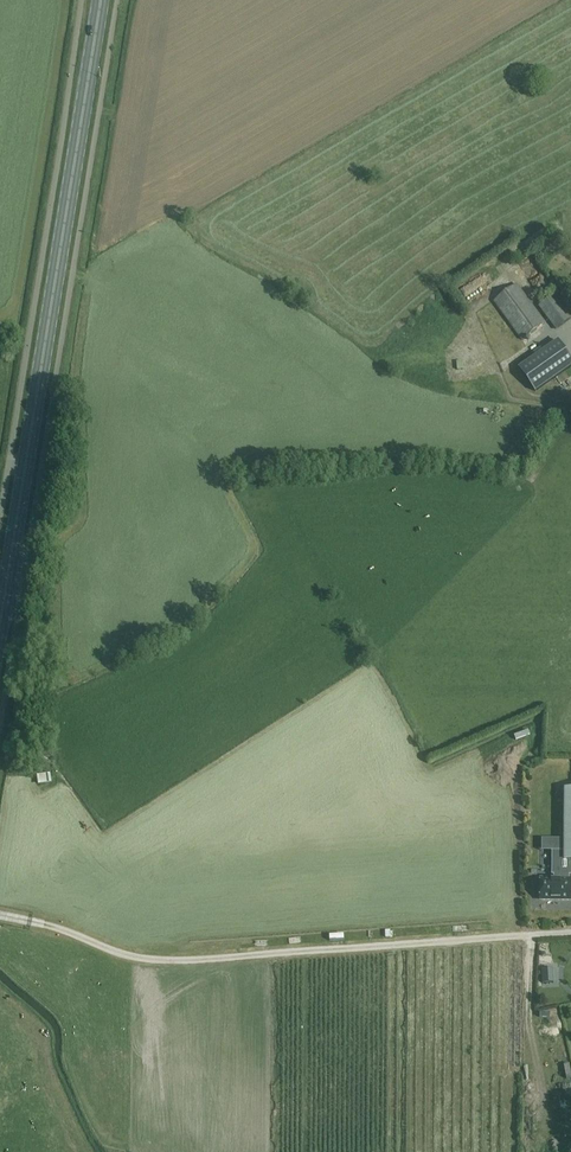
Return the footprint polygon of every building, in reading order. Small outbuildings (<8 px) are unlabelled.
[(517,285),(494,302),(522,341),(545,324),(517,285)] [(566,290),(560,294),(570,312),(570,299),(566,290)] [(570,318),(570,317),(554,295),(539,307),(556,329),(570,318)] [(535,391),(570,366),(570,360),(558,341),(519,368),(535,391)] [(45,771),(36,771),(37,780),(45,780),(45,771)] [(552,851),(552,875),(554,875),(554,879),(540,879),(540,900),(570,900),(570,879),(569,879),(569,875),(570,875),(570,851),(552,851)]
